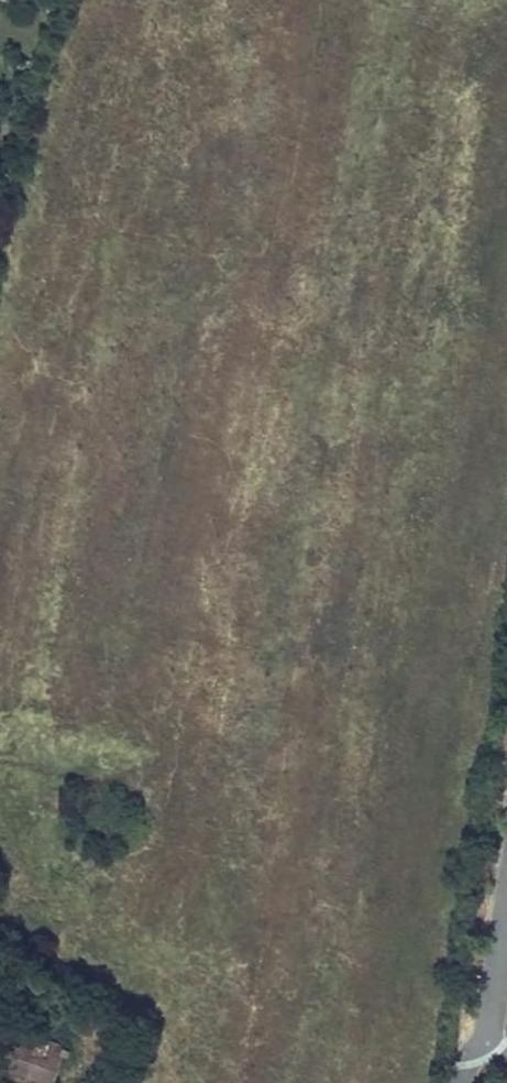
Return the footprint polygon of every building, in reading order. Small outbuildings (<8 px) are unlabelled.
[(43,1035),(16,1026),(11,1039),(4,1038),(0,1052),(0,1053),(7,1056),(8,1052),(35,1060),(43,1035)] [(69,1043),(43,1035),(35,1060),(8,1052),(7,1056),(5,1062),(57,1079),(69,1043)]
